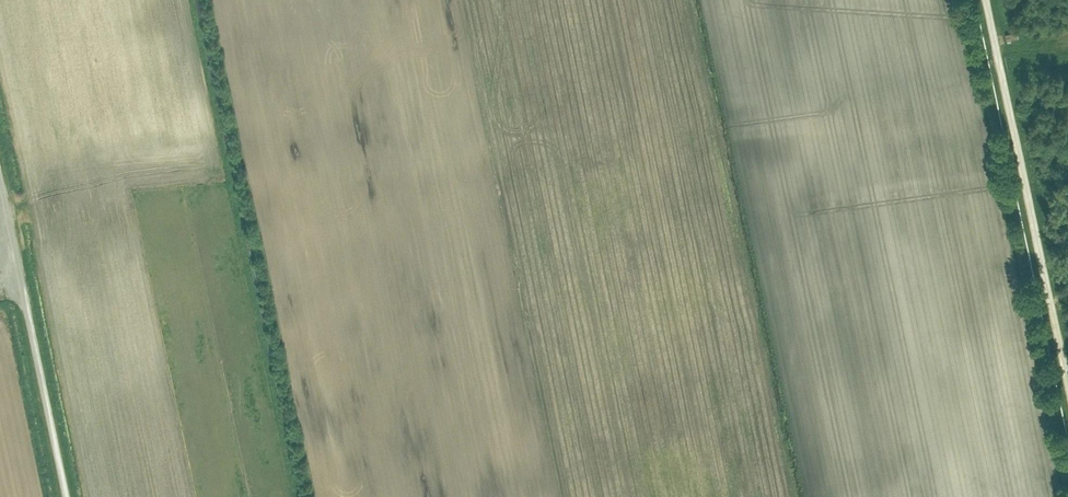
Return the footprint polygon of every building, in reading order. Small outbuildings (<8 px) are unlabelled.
[(1006,34),(1007,40),(1019,37),(1017,31),(1006,34)]
